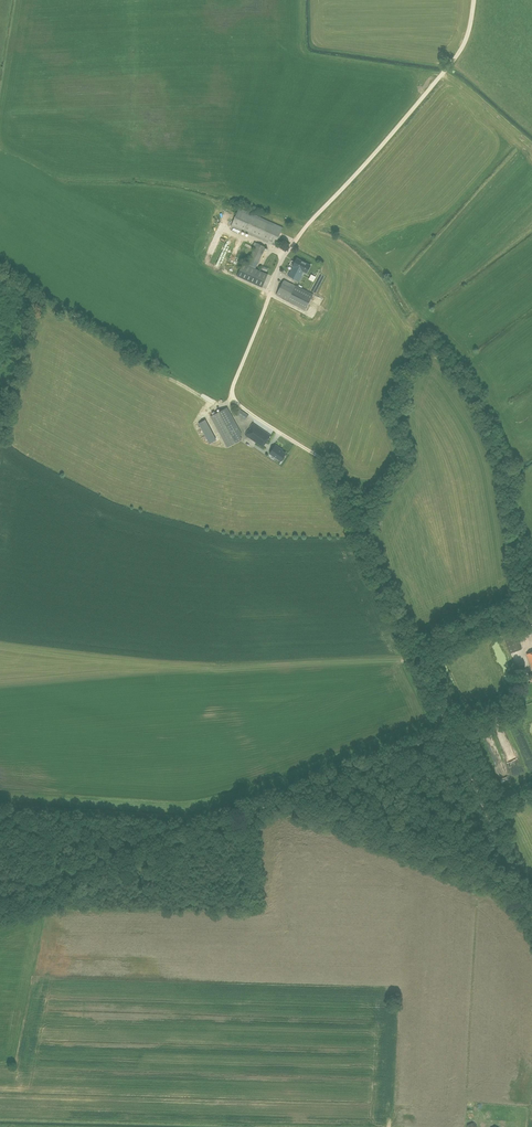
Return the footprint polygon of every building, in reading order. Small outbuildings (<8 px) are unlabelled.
[(283,228),(239,208),(231,226),(275,245),(283,228)] [(266,247),(257,243),(247,263),(256,267),(266,247)] [(288,275),(299,281),(304,271),(307,273),(311,265),(297,258),(295,262),(292,260),(290,264),(293,266),(288,275)] [(268,274),(243,262),(237,275),(262,287),(268,274)] [(284,280),(276,294),(288,300),(288,301),(305,310),(313,294),(296,285),(296,286),(284,280)] [(153,384),(159,388),(163,382),(157,378),(153,384)] [(160,400),(167,405),(171,400),(164,395),(160,400)] [(183,411),(181,414),(186,417),(189,413),(192,415),(195,410),(183,404),(180,409),(183,411)] [(242,435),(227,408),(215,414),(212,416),(211,416),(227,447),(242,439),(240,436),(242,435)] [(249,415),(240,409),(236,413),(245,419),(249,415)] [(205,420),(198,423),(209,444),(216,440),(205,420)] [(271,435),(253,423),(250,427),(251,428),(249,430),(248,430),(245,434),(263,447),(271,435)] [(270,453),(281,461),(286,453),(279,449),(280,448),(276,445),(270,453)] [(521,649),(518,640),(507,644),(510,653),(521,649)]
